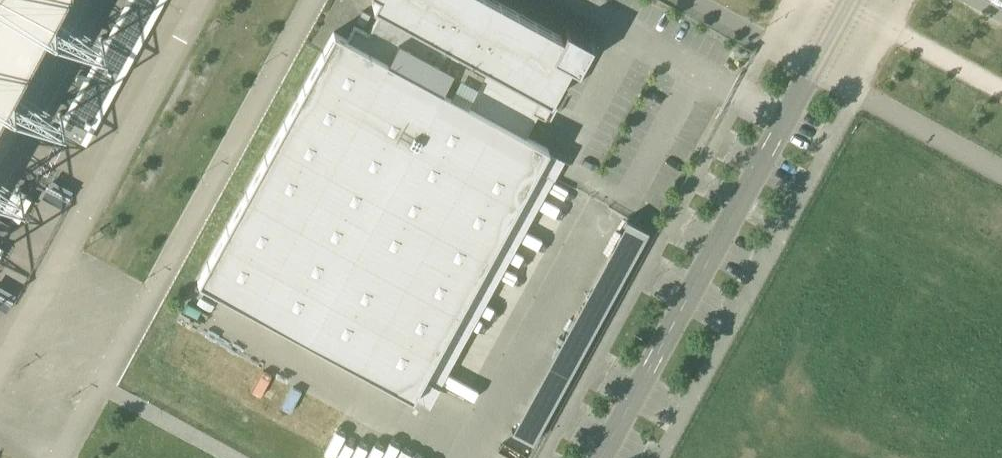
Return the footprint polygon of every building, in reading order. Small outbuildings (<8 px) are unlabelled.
[(6,90),(64,117),(65,113),(10,81),(45,16),(107,42),(108,38),(52,4),(54,0),(0,0),(0,100),(6,90)] [(496,0),(374,0),(372,4),(381,8),(368,32),(355,25),(347,38),(525,135),(537,113),(544,117),(552,101),(550,100),(570,64),(577,68),(591,43),(565,28),(561,36),(496,0)] [(347,38),(333,31),(197,280),(412,397),(548,148),(525,135),(347,38)] [(82,73),(76,83),(83,87),(89,76),(82,73)] [(22,190),(24,188),(0,173),(0,180),(22,190)] [(0,219),(0,220),(0,233),(5,236),(11,225),(0,219)] [(626,219),(511,431),(532,442),(648,230),(626,219)] [(165,364),(328,447),(348,409),(185,326),(165,364)]
